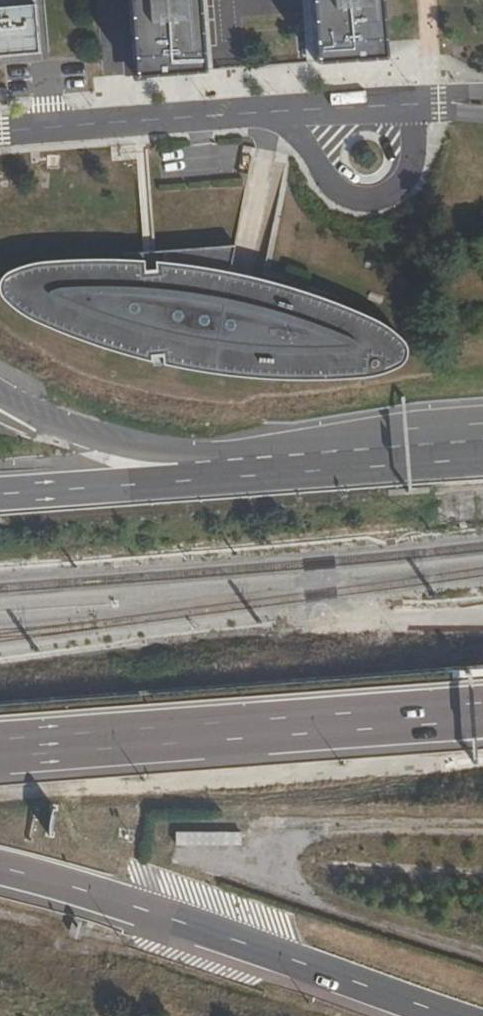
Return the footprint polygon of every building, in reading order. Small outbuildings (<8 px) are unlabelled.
[(45,57),(39,0),(0,0),(0,62),(45,57)] [(128,74),(203,69),(199,0),(124,0),(128,74)] [(296,62),(384,57),(381,0),(292,0),(296,62)] [(160,262),(161,272),(194,276),(232,282),(237,255),(160,262)] [(131,266),(132,271),(146,272),(146,263),(125,266),(125,267),(131,266)] [(47,274),(28,278),(10,285),(12,287),(10,293),(5,291),(5,292),(3,298),(3,302),(3,306),(6,311),(37,333),(89,353),(155,372),(155,367),(166,366),(167,374),(216,383),(290,388),(369,384),(366,358),(369,351),(406,368),(407,364),(409,359),(408,355),(407,351),(404,347),(390,334),(327,307),(325,314),(316,311),(316,306),(315,305),(312,302),(311,302),(232,282),(194,276),(161,272),(158,272),(159,281),(147,282),(146,272),(132,271),(47,274)] [(152,272),(146,272),(147,282),(159,281),(158,272),(152,272)] [(325,314),(327,307),(312,302),(315,305),(316,306),(316,311),(325,314)] [(366,358),(369,384),(382,380),(394,376),(401,372),(406,368),(369,351),(366,358)] [(155,367),(155,372),(156,377),(167,376),(167,374),(166,366),(155,367)]
